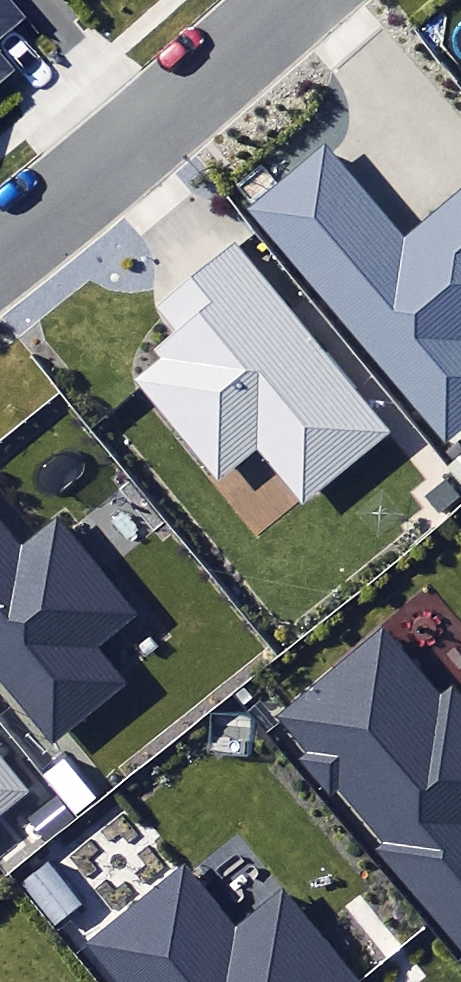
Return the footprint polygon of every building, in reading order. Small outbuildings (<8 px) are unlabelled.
[(10,0),(0,0),(0,41),(26,18),(10,0)] [(8,73),(0,63),(0,80),(8,73)] [(445,445),(460,432),(460,188),(402,236),(324,143),(246,207),(445,445)] [(257,447),(302,502),(386,433),(235,248),(232,244),(192,276),(213,302),(157,348),(164,358),(135,381),(141,388),(216,481),(257,447)] [(460,483),(460,454),(447,466),(460,483)] [(460,498),(460,496),(446,478),(425,496),(441,514),(460,498)] [(52,748),(130,685),(98,646),(137,615),(57,517),(26,542),(0,511),(0,684),(52,748)] [(453,696),(443,704),(381,630),(273,720),(301,754),(295,759),(327,798),(337,790),(382,843),(375,849),(460,952),(460,705),(453,696)] [(34,790),(0,749),(0,818),(34,790)] [(55,795),(74,817),(97,798),(63,758),(40,777),(55,795)] [(26,819),(45,841),(74,817),(55,795),(26,819)] [(108,981),(362,981),(361,980),(282,885),(240,919),(184,850),(74,939),(108,981)] [(19,886),(54,928),(82,905),(47,863),(19,886)]
